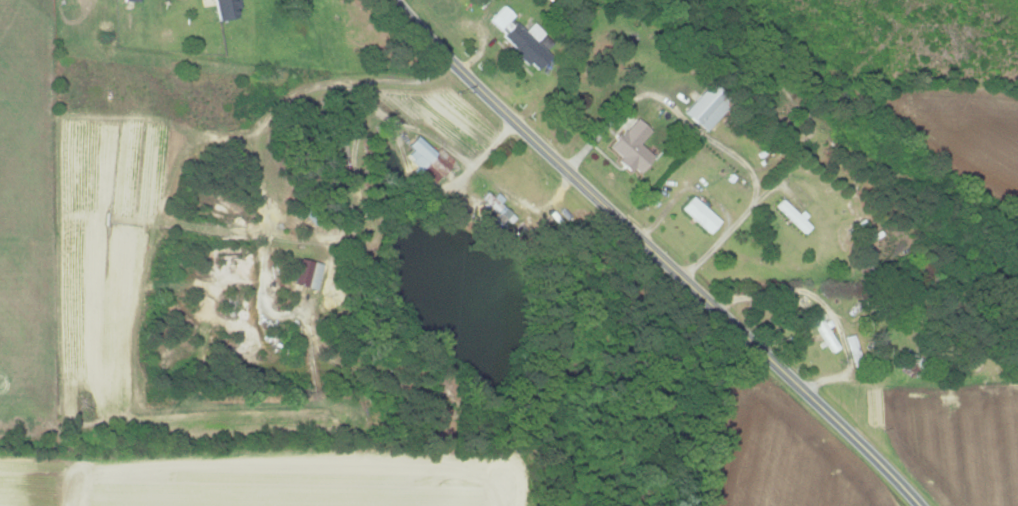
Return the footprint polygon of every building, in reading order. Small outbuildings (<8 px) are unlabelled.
[(217,22),(236,19),(235,10),(239,9),(238,0),(214,0),(217,22)] [(552,42),(531,22),(524,30),(511,17),(513,14),(504,5),(487,22),(536,69),(550,55),(545,50),(552,42)] [(731,101),(710,81),(682,110),(704,131),(731,101)] [(650,131),(636,117),(608,147),(636,174),(653,156),(639,143),(650,131)] [(434,152),(415,134),(402,148),(419,163),(414,168),(431,184),(453,160),(438,147),(434,152)] [(496,191),(488,201),(499,210),(493,218),(504,227),(514,216),(498,203),(503,197),(496,191)] [(680,207),(708,233),(719,221),(692,195),(680,207)] [(810,226),(803,219),(804,218),(782,197),(775,205),(803,233),(810,226)] [(315,290),(322,263),(298,257),(291,283),(315,290)]
